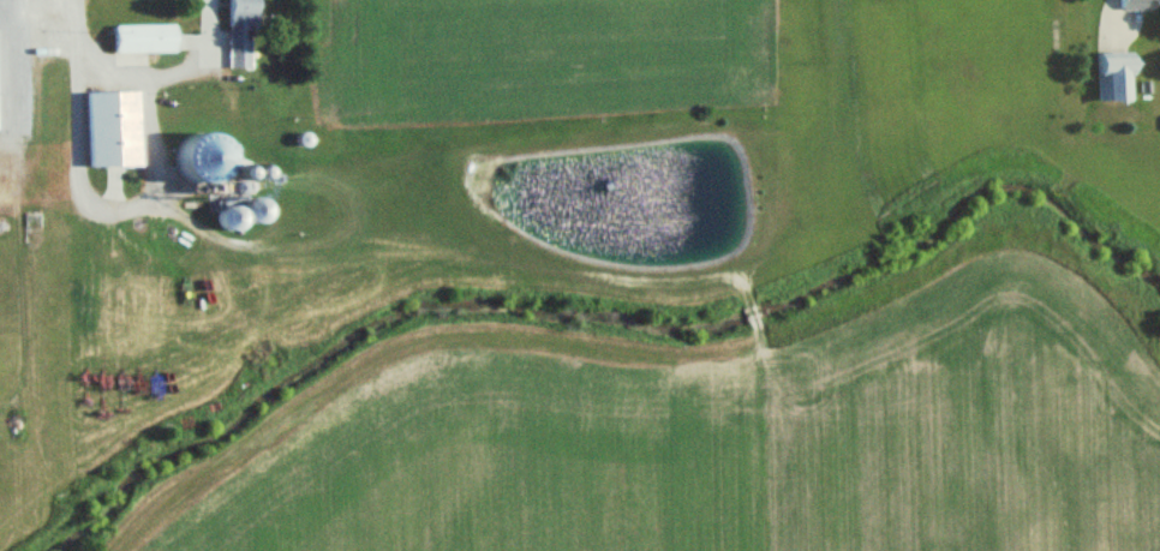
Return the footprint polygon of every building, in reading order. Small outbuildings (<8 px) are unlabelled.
[(240,41),(240,32),(254,32),(254,0),(224,0),(224,70),(248,70),(248,41),(240,41)] [(1116,10),(1141,10),(1141,0),(1149,0),(1116,0),(1116,10)] [(171,26),(110,27),(111,55),(171,54),(171,26)] [(1093,55),(1094,103),(1130,102),(1129,54),(1093,55)] [(136,168),(134,93),(82,94),(84,169),(136,168)]
